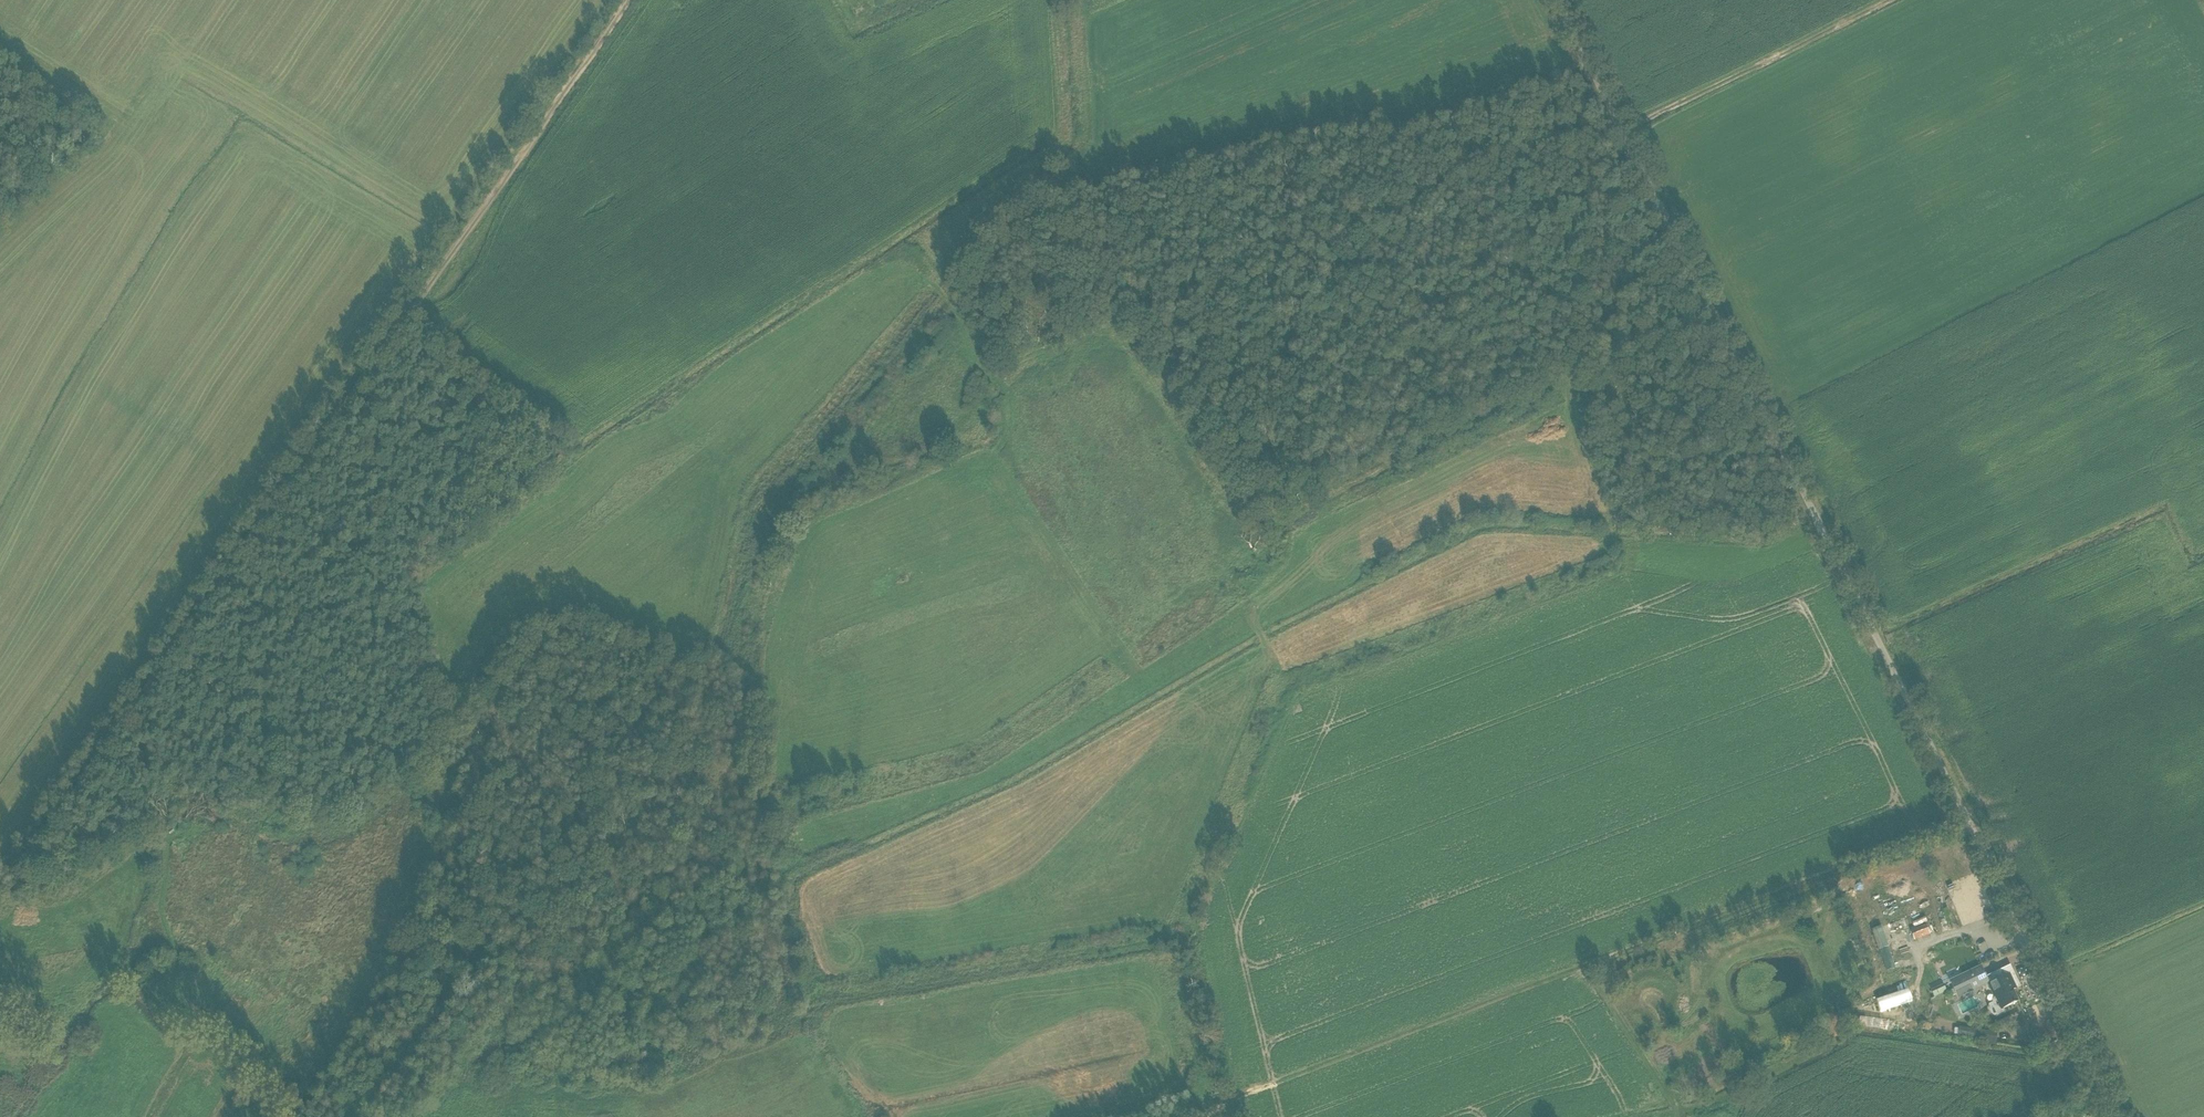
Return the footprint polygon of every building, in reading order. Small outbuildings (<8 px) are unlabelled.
[(1806,911),(1804,916),(1802,922),(1815,928),(1820,916),(1806,911)] [(1925,915),(1908,923),(1916,939),(1933,931),(1925,915)] [(1900,917),(1892,920),(1896,933),(1904,930),(1900,917)] [(1880,927),(1873,929),(1876,938),(1884,935),(1880,927)] [(1893,959),(1894,969),(1903,969),(1903,958),(1893,959)] [(1949,981),(1952,988),(1949,990),(1952,995),(1955,994),(1957,998),(1987,984),(1988,985),(1994,998),(1993,998),(1992,1000),(1993,1002),(1989,1004),(1989,1007),(1989,1010),(1990,1012),(1992,1014),(1994,1015),(2001,1012),(2005,1010),(2003,1008),(2012,1004),(2013,1005),(2014,1004),(2014,1003),(2017,1001),(2010,985),(2013,983),(2010,975),(1995,982),(1991,974),(1986,977),(1981,967),(1971,971),(1958,977),(1949,981)] [(1888,971),(1887,986),(1898,982),(1895,975),(1892,976),(1890,970),(1888,971)] [(1944,984),(1931,990),(1934,997),(1947,992),(1944,984)] [(1915,1028),(1930,1031),(1932,1024),(1916,1021),(1915,1028)]
